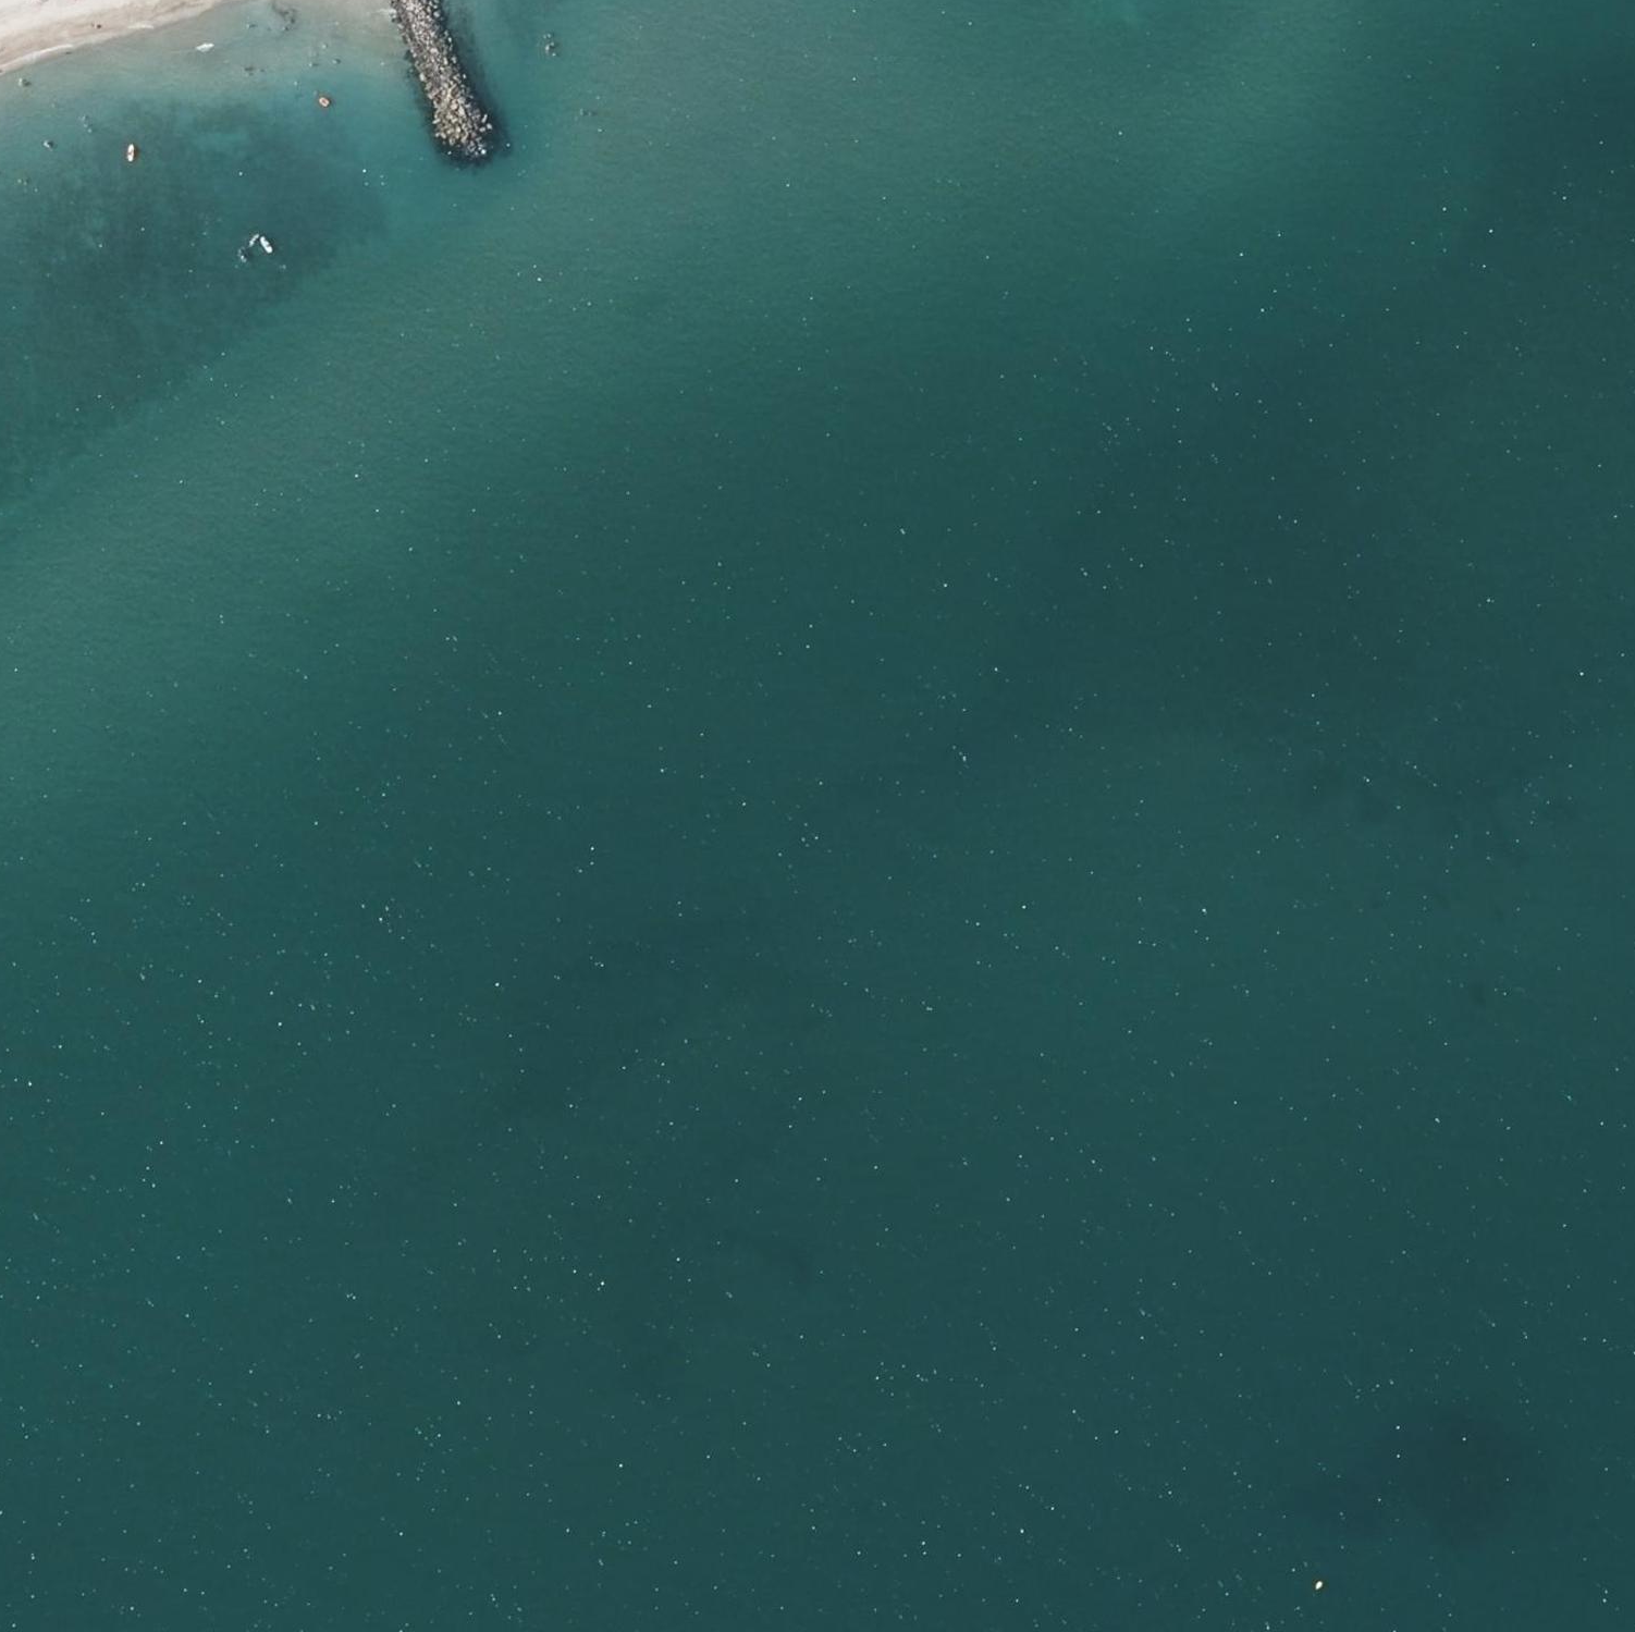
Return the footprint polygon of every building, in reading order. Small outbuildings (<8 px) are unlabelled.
[(22,0),(0,0),(0,9),(22,0)]
